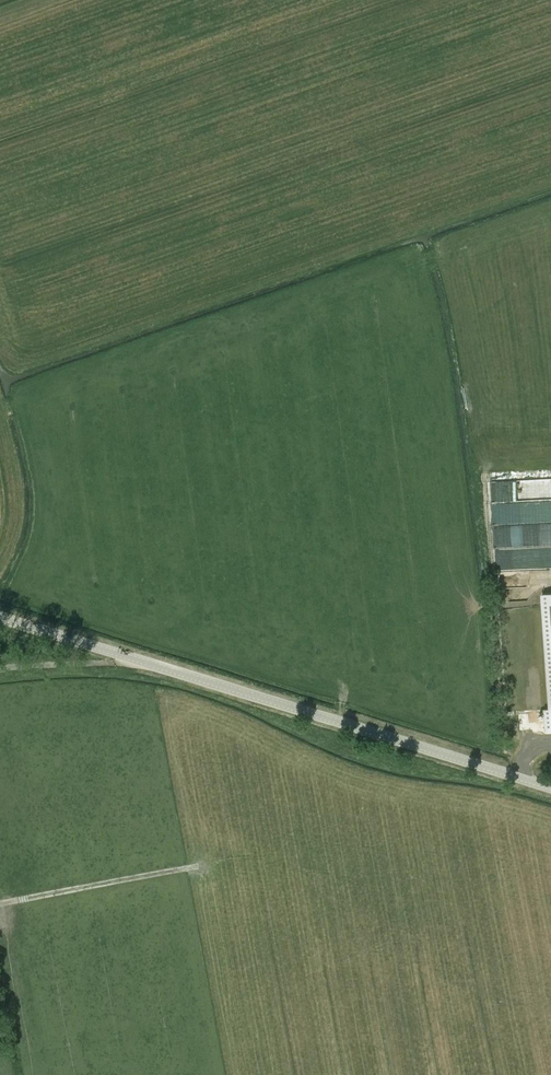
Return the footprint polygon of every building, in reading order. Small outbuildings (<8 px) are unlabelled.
[(529,503),(530,521),(550,520),(550,502),(529,503)] [(550,566),(550,530),(539,531),(539,545),(498,547),(499,588),(550,585),(550,566)] [(547,621),(526,607),(507,637),(517,643),(522,635),(534,642),(547,621)] [(521,708),(550,698),(550,691),(540,660),(507,671),(521,708)]
